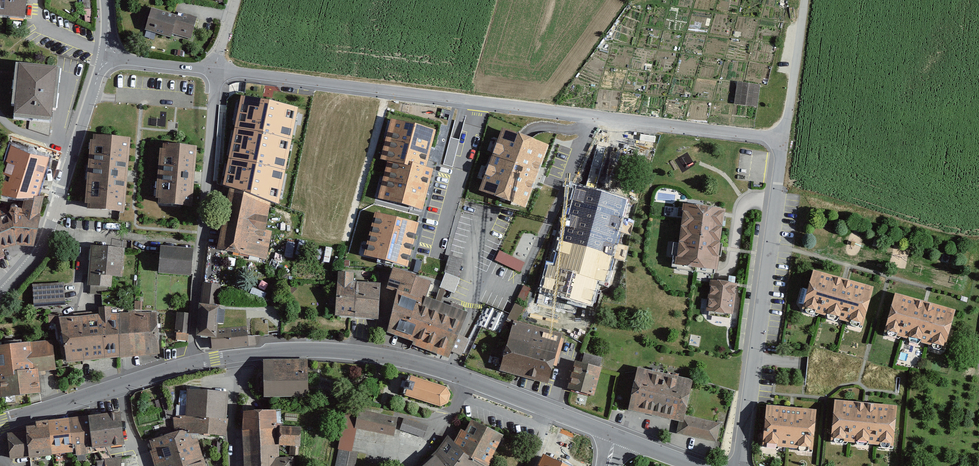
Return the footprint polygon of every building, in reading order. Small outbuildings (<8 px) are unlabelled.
[(26,17),(27,0),(0,0),(0,15),(26,17)] [(174,33),(192,38),(197,17),(178,12),(177,14),(153,8),(148,29),(173,35),(174,33)] [(15,113),(53,117),(58,62),(20,58),(15,113)] [(737,82),(735,105),(758,107),(761,84),(737,82)] [(298,109),(241,97),(235,127),(292,139),(298,109)] [(437,130),(390,117),(378,160),(385,162),(375,201),(423,214),(435,169),(427,167),(437,130)] [(292,139),(235,127),(228,158),(286,170),(292,139)] [(551,145),(500,127),(476,192),(526,211),(551,145)] [(129,139),(96,137),(96,142),(93,142),(88,203),(91,203),(90,209),(123,212),(129,139)] [(11,142),(0,182),(0,195),(16,198),(25,198),(36,197),(48,155),(11,142)] [(195,148),(165,145),(165,151),(161,151),(157,198),(161,198),(160,204),(190,206),(195,148)] [(286,170),(228,158),(223,185),(279,204),(286,170)] [(265,229),(269,202),(236,191),(223,246),(265,256),(272,231),(265,229)] [(3,244),(17,240),(35,240),(44,196),(36,197),(25,198),(25,204),(13,205),(0,207),(0,237),(3,244)] [(726,209),(688,204),(680,262),(718,267),(726,209)] [(417,224),(379,214),(367,253),(378,256),(376,268),(393,272),(388,287),(399,289),(389,331),(447,355),(466,313),(424,297),(429,285),(414,278),(416,269),(405,268),(417,224)] [(124,250),(94,247),(90,283),(112,285),(113,274),(122,275),(124,250)] [(192,253),(161,250),(159,274),(190,277),(192,253)] [(525,262),(500,251),(495,262),(520,274),(525,262)] [(461,259),(450,256),(445,272),(447,274),(441,290),(452,295),(458,279),(456,278),(461,259)] [(871,288),(813,271),(803,305),(861,322),(871,288)] [(352,273),(342,272),(341,295),(336,295),(335,314),(377,317),(379,284),(351,282),(352,273)] [(736,285),(713,281),(710,309),(732,312),(736,285)] [(221,284),(207,282),(202,333),(216,334),(221,284)] [(64,283),(35,285),(36,303),(65,301),(64,283)] [(530,288),(524,285),(519,298),(524,300),(530,288)] [(952,310),(895,295),(886,329),(942,344),(952,310)] [(479,324),(499,333),(508,314),(489,304),(479,324)] [(522,307),(516,304),(510,317),(515,320),(522,307)] [(157,312),(120,313),(120,357),(159,353),(157,312)] [(102,316),(61,319),(65,363),(120,357),(120,313),(112,315),(102,316)] [(191,314),(180,314),(177,339),(188,340),(191,314)] [(561,335),(514,322),(502,368),(548,380),(561,335)] [(247,327),(218,329),(220,348),(256,345),(255,337),(248,337),(247,327)] [(0,349),(0,377),(1,377),(4,396),(41,392),(39,371),(56,370),(53,343),(0,349)] [(304,361),(266,362),(267,376),(263,376),(264,394),(306,393),(304,361)] [(601,368),(577,362),(570,387),(594,394),(601,368)] [(691,380),(641,369),(632,408),(682,420),(691,380)] [(445,388),(410,377),(405,394),(441,405),(447,402),(449,393),(445,388)] [(226,392),(185,390),(183,418),(224,420),(226,392)] [(895,407),(835,402),(832,439),(892,444),(895,407)] [(813,411),(766,407),(762,442),(810,447),(813,411)] [(398,419),(349,410),(338,465),(356,465),(358,454),(352,453),(357,428),(395,435),(398,419)] [(120,413),(39,423),(39,427),(29,428),(29,432),(32,455),(32,458),(87,451),(86,447),(124,443),(120,413)] [(244,414),(244,465),(292,465),(292,457),(279,457),(279,444),(298,444),(298,428),(270,428),(270,414),(244,414)] [(721,423),(685,415),(681,433),(717,441),(721,423)] [(183,418),(175,417),(174,432),(223,435),(224,420),(183,418)] [(428,429),(405,421),(401,431),(424,439),(428,429)] [(475,425),(469,436),(465,434),(457,447),(451,440),(439,459),(431,465),(493,465),(506,439),(475,425)] [(32,455),(29,432),(9,434),(11,457),(32,455)] [(155,446),(160,465),(204,465),(196,436),(155,446)] [(543,455),(538,465),(567,465),(543,455)]
